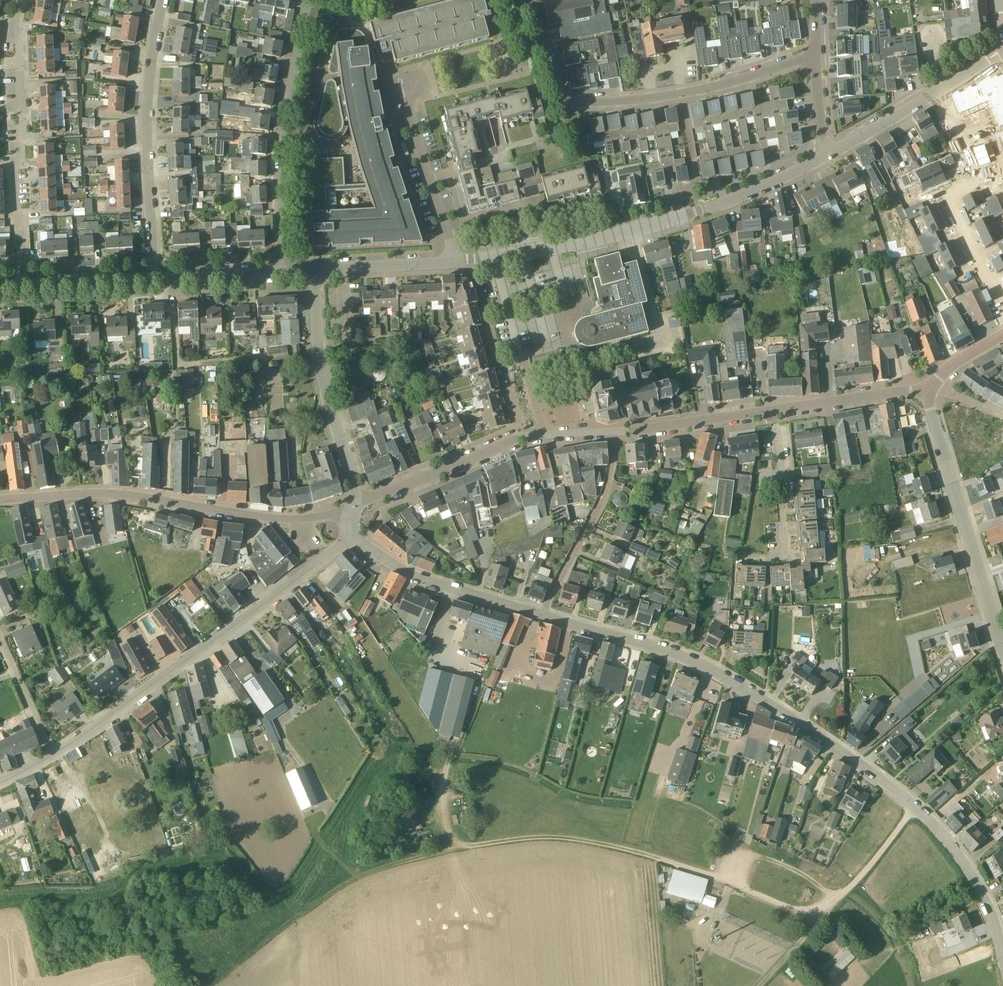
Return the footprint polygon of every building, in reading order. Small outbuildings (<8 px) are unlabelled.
[(46,0),(38,0),(36,11),(52,14),(53,6),(60,8),(61,2),(46,0)] [(214,1),(208,0),(206,13),(212,14),(214,1)] [(235,0),(220,0),(220,2),(214,1),(212,14),(218,15),(219,5),(234,7),(235,2),(235,0)] [(260,5),(254,4),(254,8),(251,21),(250,28),(256,29),(259,11),(273,14),(275,0),(261,0),(260,5)] [(273,14),(274,14),(274,15),(286,17),(286,19),(287,19),(290,0),(275,0),(273,14)] [(378,57),(379,57),(386,55),(392,53),(395,64),(489,39),(484,19),(491,18),(490,13),(487,13),(483,0),(460,0),(369,24),(374,43),(376,48),(378,57)] [(545,7),(544,7),(548,26),(561,24),(561,28),(572,26),(571,22),(587,18),(606,14),(603,0),(544,0),(545,7)] [(944,12),(945,21),(946,27),(948,40),(957,39),(959,42),(964,42),(964,38),(974,36),(974,37),(989,35),(985,0),(970,0),(971,10),(962,11),(962,10),(951,12),(950,12),(944,12)] [(142,8),(133,6),(130,6),(129,12),(141,15),(142,8)] [(254,8),(247,7),(245,20),(251,21),(254,8)] [(342,8),(327,7),(327,18),(342,18),(342,8)] [(788,7),(778,8),(778,12),(784,47),(783,40),(796,38),(796,40),(800,40),(801,40),(799,22),(790,23),(788,7)] [(855,18),(856,7),(847,7),(837,7),(837,18),(855,18)] [(99,15),(110,17),(111,10),(109,9),(100,8),(99,15)] [(58,22),(51,21),(52,14),(36,11),(34,24),(57,28),(58,22)] [(771,30),(763,31),(763,32),(764,36),(765,47),(779,45),(779,47),(783,46),(783,47),(784,47),(778,12),(769,14),(771,30)] [(191,18),(191,16),(179,14),(177,20),(189,22),(191,18)] [(122,29),(137,32),(139,19),(116,15),(115,20),(123,22),(122,29)] [(721,48),(715,48),(716,59),(722,58),(722,59),(722,60),(734,58),(734,60),(742,59),(741,54),(739,36),(730,37),(727,16),(717,18),(720,42),(720,43),(721,48)] [(84,20),(76,18),(75,30),(83,31),(84,20)] [(855,30),(855,18),(837,18),(837,30),(855,30)] [(920,75),(914,35),(890,39),(889,31),(886,31),(884,18),(876,19),(879,40),(878,40),(886,93),(897,91),(895,79),(920,75)] [(322,19),(319,29),(329,31),(331,22),(322,19)] [(685,26),(685,25),(685,24),(685,23),(684,23),(684,22),(683,22),(683,21),(682,21),(681,21),(680,21),(680,19),(660,23),(665,45),(684,41),(682,29),(683,29),(684,28),(685,27),(685,26)] [(747,21),(737,23),(739,36),(741,54),(755,52),(756,54),(761,54),(760,47),(765,47),(764,36),(758,36),(749,37),(747,21)] [(201,46),(208,47),(209,42),(203,41),(199,40),(202,25),(193,24),(190,23),(189,23),(188,30),(177,28),(175,41),(201,46)] [(665,45),(660,23),(641,27),(642,31),(634,33),(638,55),(643,54),(646,53),(647,57),(647,59),(661,56),(659,46),(665,45)] [(137,32),(122,29),(114,28),(111,28),(110,38),(112,38),(112,40),(135,44),(137,32)] [(697,28),(693,29),(698,66),(712,64),(712,66),(717,66),(716,59),(715,48),(706,49),(703,28),(697,28)] [(378,116),(376,109),(380,108),(380,109),(381,109),(378,93),(374,94),(372,83),(376,83),(374,67),(375,67),(376,66),(376,65),(376,64),(375,64),(375,63),(374,63),(373,54),(368,55),(367,50),(376,48),(374,43),(367,45),(366,41),(366,40),(366,39),(365,38),(365,37),(364,36),(364,35),(362,34),(361,33),(360,32),(359,32),(358,31),(356,31),(355,30),(350,30),(350,32),(347,32),(346,30),(345,29),(344,30),(343,30),(342,30),(341,30),(340,31),(339,31),(338,32),(338,33),(337,33),(336,34),(336,35),(336,36),(329,69),(329,70),(329,71),(329,72),(329,73),(330,73),(330,74),(331,74),(332,75),(333,75),(334,75),(340,74),(341,86),(336,87),(336,84),(335,84),(335,83),(335,82),(334,82),(333,81),(332,81),(331,81),(330,81),(329,81),(328,82),(327,82),(327,83),(326,83),(326,84),(326,85),(318,122),(318,126),(318,127),(320,131),(320,132),(323,135),(324,135),(328,137),(329,137),(332,137),(334,137),(337,136),(338,135),(341,132),(342,131),(343,128),(343,127),(343,123),(343,122),(348,121),(350,129),(360,169),(365,185),(345,186),(343,158),(327,159),(327,161),(324,161),(324,159),(308,160),(312,229),(313,229),(314,234),(312,235),(313,249),(329,248),(329,247),(331,246),(332,248),(401,245),(400,243),(403,243),(403,245),(422,244),(408,202),(403,203),(402,198),(406,196),(397,170),(393,171),(389,160),(394,159),(387,132),(382,133),(379,122),(381,122),(381,121),(379,121),(378,116)] [(282,33),(272,31),(270,31),(268,37),(281,40),(282,33)] [(106,38),(93,36),(91,43),(102,44),(105,45),(106,38)] [(53,37),(37,38),(37,50),(53,49),(53,37)] [(837,57),(862,57),(862,37),(850,37),(850,42),(837,42),(837,57)] [(593,40),(563,46),(566,61),(565,61),(566,67),(581,64),(579,53),(599,49),(597,39),(593,40)] [(282,44),(266,41),(259,40),(257,54),(280,58),(282,44)] [(208,47),(201,46),(175,41),(172,54),(180,55),(179,62),(189,63),(190,57),(188,56),(189,49),(207,53),(208,47)] [(609,65),(598,67),(599,73),(600,81),(606,80),(606,79),(621,76),(614,41),(604,42),(609,65)] [(82,49),(101,52),(102,44),(91,43),(83,42),(82,49)] [(228,54),(236,56),(237,48),(229,47),(229,51),(228,54)] [(238,48),(237,48),(236,56),(245,57),(251,58),(253,50),(238,48)] [(618,59),(628,57),(626,48),(616,49),(618,59)] [(53,49),(37,50),(38,63),(54,62),(53,49)] [(113,57),(113,64),(127,66),(129,54),(106,51),(105,56),(113,57)] [(860,57),(849,57),(849,63),(837,63),(838,78),(861,77),(860,57)] [(271,62),(260,60),(252,59),(251,65),(259,67),(258,70),(254,69),(252,80),(275,84),(277,70),(270,68),(271,62)] [(54,62),(38,63),(39,75),(62,74),(62,69),(54,69),(54,62)] [(174,83),(202,83),(202,79),(202,78),(190,78),(190,71),(193,71),(193,63),(179,63),(179,70),(174,70),(174,83)] [(597,63),(572,68),(575,83),(574,83),(575,89),(590,86),(590,89),(596,88),(595,83),(590,84),(588,75),(599,73),(598,67),(597,63)] [(127,66),(113,64),(112,71),(104,70),(103,75),(126,78),(127,66)] [(960,115),(989,103),(1000,128),(1002,127),(1002,71),(992,79),(991,76),(978,85),(977,82),(966,90),(965,88),(952,96),(960,115)] [(865,77),(850,78),(850,83),(838,84),(839,98),(844,98),(863,96),(862,83),(866,83),(865,77)] [(273,92),(257,89),(257,90),(253,89),(254,84),(243,82),(225,79),(223,87),(239,89),(239,93),(256,96),(254,105),(271,107),(273,92)] [(189,89),(202,89),(202,83),(174,83),(174,96),(189,96),(189,89)] [(63,86),(39,87),(40,99),(56,98),(55,92),(62,91),(63,91),(63,86)] [(761,112),(788,107),(786,101),(794,99),(792,89),(779,91),(778,86),(769,88),(771,103),(760,105),(761,112)] [(125,89),(102,87),(102,92),(110,93),(109,100),(124,102),(125,89)] [(475,165),(473,155),(475,154),(481,153),(478,142),(479,142),(479,141),(478,142),(475,131),(473,132),(471,124),(488,120),(499,117),(501,123),(506,122),(506,124),(528,118),(527,116),(532,115),(533,120),(544,117),(544,120),(545,119),(539,98),(539,99),(529,101),(526,89),(525,89),(522,90),(500,97),(499,93),(498,93),(499,94),(484,98),(483,97),(483,98),(445,108),(444,108),(448,122),(444,123),(447,133),(445,134),(449,133),(451,138),(448,138),(454,160),(456,159),(457,164),(458,170),(459,174),(477,170),(475,165)] [(761,112),(760,105),(760,104),(759,104),(759,105),(753,106),(751,95),(740,97),(742,108),(747,134),(748,134),(745,119),(754,117),(757,132),(764,131),(762,119),(761,112)] [(850,115),(861,114),(860,103),(864,103),(863,96),(844,98),(844,104),(841,104),(842,109),(840,109),(841,118),(850,117),(850,115)] [(56,98),(40,99),(40,110),(56,110),(56,98)] [(740,135),(747,134),(742,108),(736,109),(734,98),(723,99),(726,112),(730,137),(731,137),(728,122),(737,120),(740,135)] [(109,100),(108,107),(100,107),(100,112),(123,114),(124,102),(109,100)] [(723,138),(730,137),(726,112),(720,113),(718,102),(707,104),(709,115),(713,140),(714,140),(712,126),(721,124),(723,138)] [(269,117),(254,115),(255,110),(221,105),(220,115),(252,119),(251,130),(267,131),(269,117)] [(706,141),(713,140),(709,115),(703,116),(701,105),(690,107),(694,129),(704,128),(706,141)] [(796,112),(789,114),(788,107),(761,112),(762,119),(774,117),(775,127),(776,131),(770,132),(765,133),(765,135),(792,130),(791,124),(798,123),(796,112)] [(173,121),(201,122),(201,116),(189,116),(189,109),(173,109),(173,121)] [(41,122),(57,121),(56,110),(40,110),(41,122)] [(669,134),(679,132),(675,110),(665,111),(667,122),(660,124),(664,149),(672,147),(669,134)] [(924,111),(912,119),(916,126),(914,127),(918,133),(922,139),(929,135),(931,139),(938,135),(924,111)] [(657,150),(664,149),(660,124),(653,125),(651,114),(641,116),(643,127),(645,138),(646,138),(655,136),(657,150)] [(629,141),(628,141),(626,126),(619,127),(617,116),(607,118),(608,125),(611,141),(612,140),(621,139),(623,153),(631,152),(629,141)] [(646,138),(645,138),(643,127),(637,128),(635,117),(624,119),(626,126),(628,141),(629,141),(638,139),(640,150),(640,153),(648,152),(646,138)] [(95,120),(82,119),(82,128),(95,128),(95,120)] [(589,145),(593,144),(594,148),(595,149),(603,147),(605,146),(606,156),(614,155),(612,140),(611,141),(608,125),(602,126),(601,119),(590,121),(592,134),(587,135),(586,135),(589,145)] [(41,122),(41,133),(65,132),(65,127),(65,121),(57,121),(41,122)] [(189,128),(201,128),(201,127),(201,122),(173,121),(173,135),(189,135),(189,128)] [(124,137),(123,125),(102,126),(102,131),(110,131),(111,138),(124,137)] [(967,133),(972,144),(991,136),(986,125),(967,133)] [(789,147),(802,145),(800,134),(793,135),(792,130),(765,135),(766,141),(778,139),(780,153),(790,152),(789,147)] [(217,141),(232,142),(232,132),(218,131),(217,137),(217,141)] [(768,156),(769,156),(766,141),(765,135),(765,133),(764,131),(757,132),(759,144),(750,146),(748,134),(747,134),(751,158),(753,169),(764,167),(762,157),(768,155),(768,156)] [(875,140),(884,155),(891,167),(898,163),(891,151),(896,148),(887,133),(875,140)] [(745,159),(751,158),(747,134),(740,135),(742,147),(733,149),(731,137),(730,137),(734,162),(736,172),(747,170),(745,159)] [(103,145),(104,151),(124,150),(124,137),(111,138),(111,145),(103,145)] [(728,163),(734,162),(730,137),(723,138),(725,152),(716,153),(714,140),(713,140),(718,165),(720,176),(730,174),(728,163)] [(195,147),(208,146),(208,138),(204,138),(194,139),(195,147)] [(243,140),(242,158),(251,158),(251,154),(265,155),(266,141),(251,141),(243,140)] [(712,166),(718,165),(713,140),(706,141),(709,155),(699,157),(703,179),(714,177),(712,166)] [(61,144),(37,146),(38,157),(54,156),(53,150),(61,149),(61,144)] [(196,150),(183,151),(183,144),(167,145),(168,158),(196,157),(196,150)] [(873,162),(875,161),(866,146),(854,153),(859,161),(855,164),(859,173),(866,169),(876,188),(874,189),(879,198),(887,194),(883,186),(885,185),(873,162)] [(96,147),(83,147),(84,156),(96,156),(96,147)] [(677,184),(688,182),(684,159),(674,161),(672,147),(664,149),(669,174),(675,172),(677,184)] [(909,147),(903,150),(910,164),(916,161),(909,147)] [(670,178),(669,174),(664,149),(657,150),(660,163),(646,166),(647,176),(651,175),(654,188),(664,186),(663,179),(669,178),(670,178)] [(54,156),(38,157),(39,169),(54,168),(54,156)] [(952,156),(927,167),(935,186),(947,181),(942,170),(955,164),(954,161),(952,156)] [(196,157),(168,158),(169,171),(175,171),(175,176),(193,175),(193,170),(184,170),(184,164),(196,163),(196,157)] [(97,158),(84,159),(84,168),(97,167),(97,158)] [(265,163),(251,163),(251,164),(246,164),(246,159),(231,159),(231,171),(251,170),(251,178),(265,177),(265,163)] [(128,161),(108,162),(108,168),(109,174),(116,174),(129,173),(128,161)] [(515,182),(519,200),(521,200),(540,195),(539,193),(544,191),(540,176),(538,166),(532,168),(531,163),(516,168),(517,172),(512,173),(515,182)] [(853,198),(866,191),(862,178),(859,173),(855,164),(844,169),(846,174),(842,176),(850,191),(853,198)] [(596,174),(586,177),(583,165),(582,165),(582,166),(542,177),(541,177),(541,176),(540,176),(544,191),(548,204),(559,201),(558,199),(563,198),(563,200),(574,197),(574,198),(575,197),(574,197),(585,194),(584,192),(589,191),(590,196),(601,193),(601,195),(602,195),(596,174)] [(459,175),(469,213),(490,208),(490,209),(492,209),(493,209),(494,209),(496,208),(497,208),(497,207),(498,207),(498,206),(500,205),(495,187),(490,167),(478,170),(477,170),(459,174),(459,175)] [(927,167),(901,178),(905,186),(918,180),(923,191),(935,186),(927,167)] [(54,168),(39,169),(39,180),(55,179),(54,168)] [(639,168),(617,172),(619,183),(624,207),(630,205),(631,206),(646,203),(639,168)] [(519,200),(515,182),(512,173),(512,171),(498,175),(500,185),(495,187),(500,205),(519,200)] [(116,186),(129,185),(129,173),(116,174),(116,186)] [(824,179),(831,194),(837,191),(840,196),(850,191),(842,176),(837,178),(835,174),(824,179)] [(197,175),(193,175),(175,176),(176,181),(169,181),(170,194),(198,193),(197,175)] [(249,184),(249,176),(240,176),(240,185),(249,184)] [(55,179),(39,180),(40,191),(55,191),(55,179)] [(824,179),(813,185),(815,189),(811,192),(819,207),(829,202),(826,196),(831,194),(824,179)] [(246,205),(250,205),(262,204),(266,204),(266,187),(252,188),(249,189),(249,184),(240,185),(241,197),(246,197),(246,205)] [(117,198),(130,198),(129,185),(116,186),(117,198)] [(786,190),(773,193),(778,218),(769,219),(772,233),(780,232),(781,237),(793,234),(792,221),(786,190)] [(811,192),(806,194),(804,190),(793,195),(805,219),(811,216),(812,218),(821,213),(819,207),(811,192)] [(55,191),(40,191),(40,203),(56,202),(55,191)] [(979,191),(963,199),(969,212),(980,206),(983,212),(1000,204),(995,195),(983,201),(979,191)] [(198,193),(170,194),(171,207),(177,207),(177,212),(183,212),(192,211),(192,206),(186,206),(186,199),(198,198),(198,193)] [(130,198),(117,198),(117,205),(110,205),(110,211),(131,210),(130,198)] [(40,203),(41,214),(65,213),(65,208),(56,208),(56,202),(40,203)] [(922,215),(926,224),(942,216),(937,204),(925,209),(922,203),(909,209),(905,211),(908,217),(910,221),(922,215)] [(980,236),(997,228),(992,220),(1002,215),(1002,210),(1000,204),(983,212),(986,219),(975,224),(980,236)] [(903,206),(896,209),(902,220),(908,217),(905,211),(903,206)] [(86,214),(85,208),(80,209),(74,209),(75,217),(86,216),(86,214)] [(760,232),(758,211),(741,213),(743,228),(737,229),(736,224),(738,242),(753,240),(752,233),(760,232)] [(918,238),(922,247),(939,239),(936,233),(948,228),(942,216),(926,224),(930,232),(918,238)] [(724,219),(711,224),(717,238),(710,241),(713,260),(721,257),(717,248),(725,244),(723,237),(730,234),(724,219)] [(230,227),(224,227),(225,230),(212,231),(211,223),(204,223),(205,244),(212,244),(212,247),(226,246),(225,240),(231,240),(230,227)] [(707,226),(692,228),(696,253),(706,251),(708,266),(713,265),(711,254),(710,244),(707,226)] [(251,248),(250,232),(237,233),(237,227),(231,227),(230,227),(231,240),(237,239),(238,249),(249,248),(249,249),(250,249),(250,248),(251,248)] [(794,229),(797,247),(805,246),(802,227),(794,229)] [(980,236),(986,248),(997,242),(1000,249),(1002,247),(1002,236),(1001,237),(997,228),(980,236)] [(99,234),(93,234),(92,231),(79,231),(80,254),(94,253),(93,247),(100,246),(99,234)] [(205,231),(199,232),(199,235),(186,235),(186,251),(200,251),(199,244),(205,244),(205,231)] [(54,258),(53,232),(47,233),(48,239),(48,243),(41,243),(41,244),(37,244),(38,251),(41,251),(41,259),(53,258),(53,259),(53,258),(54,258)] [(67,239),(67,241),(54,242),(53,232),(54,258),(68,258),(68,251),(74,251),(73,239),(67,239)] [(264,232),(250,232),(251,248),(265,247),(264,232)] [(99,234),(100,246),(106,246),(106,256),(117,255),(117,256),(118,256),(118,255),(120,255),(119,239),(105,240),(105,234),(99,234)] [(186,235),(172,236),(173,252),(184,252),(185,252),(185,251),(186,251),(186,235)] [(133,254),(132,238),(119,239),(120,255),(133,254)] [(943,260),(959,252),(954,240),(942,246),(939,239),(922,247),(927,257),(939,251),(943,260)] [(668,242),(642,249),(645,258),(646,265),(666,259),(672,258),(668,242)] [(855,252),(864,251),(863,244),(854,245),(855,252)] [(864,251),(855,252),(857,262),(865,261),(864,251)] [(947,269),(936,274),(944,286),(958,278),(953,269),(965,264),(959,252),(943,260),(947,269)] [(739,270),(739,269),(737,254),(731,255),(729,255),(731,270),(731,271),(739,270)] [(590,348),(591,348),(648,333),(640,305),(646,303),(635,260),(621,264),(618,255),(594,261),(599,279),(593,280),(599,302),(596,303),(597,308),(595,308),(594,309),(593,310),(592,310),(592,311),(591,312),(591,313),(591,314),(591,315),(591,316),(591,317),(592,317),(584,319),(583,320),(582,320),(580,321),(579,322),(578,323),(577,324),(576,326),(575,327),(575,328),(574,329),(574,330),(574,331),(574,332),(574,333),(574,334),(574,335),(574,337),(574,338),(575,339),(575,340),(575,341),(577,342),(577,343),(579,345),(581,346),(582,347),(584,348),(585,348),(586,348),(588,348),(590,348)] [(992,261),(998,273),(1002,270),(1002,255),(992,261)] [(913,262),(920,275),(932,269),(925,256),(913,262)] [(666,259),(668,265),(660,267),(668,296),(681,293),(672,258),(666,259)] [(773,258),(771,266),(779,268),(781,260),(773,258)] [(866,269),(859,270),(862,285),(869,284),(869,282),(877,281),(874,269),(866,271),(866,269)] [(973,278),(969,271),(958,278),(963,285),(973,278)] [(759,272),(742,273),(744,284),(760,283),(759,272)] [(453,301),(455,309),(475,304),(477,303),(472,284),(468,285),(467,280),(462,280),(461,277),(442,278),(444,306),(444,301),(453,301)] [(442,278),(441,278),(442,286),(435,286),(435,283),(430,283),(432,303),(438,303),(438,307),(444,306),(442,278)] [(688,278),(679,280),(682,294),(692,292),(688,278)] [(953,298),(960,294),(953,281),(951,282),(945,286),(953,298)] [(432,303),(430,283),(426,283),(427,286),(419,287),(421,308),(426,307),(426,303),(432,303)] [(419,287),(412,287),(412,284),(407,285),(409,304),(415,304),(415,308),(421,308),(419,287)] [(407,285),(404,285),(404,288),(396,288),(396,291),(397,291),(398,312),(398,309),(403,309),(403,305),(409,304),(407,285)] [(385,289),(381,289),(381,292),(374,293),(375,313),(381,313),(381,309),(386,308),(385,289)] [(397,291),(396,291),(389,292),(389,289),(385,289),(386,308),(393,308),(393,312),(398,312),(397,291)] [(994,320),(979,289),(965,295),(981,327),(994,320)] [(375,313),(374,293),(367,293),(367,290),(362,290),(363,309),(370,309),(370,313),(375,313)] [(736,302),(735,292),(728,293),(729,303),(736,302)] [(277,346),(283,345),(299,344),(297,321),(296,315),(297,315),(296,298),(273,299),(274,321),(275,321),(275,316),(283,315),(283,322),(282,322),(283,336),(276,337),(277,346)] [(920,298),(907,303),(929,366),(943,361),(920,298)] [(274,321),(273,299),(257,300),(258,321),(274,321)] [(199,341),(198,303),(197,304),(178,305),(178,304),(178,305),(179,329),(190,328),(191,341),(199,341)] [(461,313),(463,319),(481,314),(480,310),(479,310),(477,311),(475,304),(455,309),(455,310),(456,309),(458,314),(461,313)] [(164,317),(163,305),(143,306),(144,327),(162,326),(162,331),(172,330),(170,314),(169,314),(170,317),(164,317)] [(894,305),(886,307),(890,321),(897,319),(894,305)] [(957,351),(975,341),(955,306),(940,314),(952,341),(951,342),(957,351)] [(255,318),(249,319),(248,307),(239,307),(240,308),(234,308),(235,321),(233,322),(231,324),(231,332),(234,335),(245,334),(245,332),(256,332),(255,318)] [(222,326),(221,309),(216,310),(215,308),(206,309),(207,316),(200,317),(201,321),(201,334),(222,333),(222,326)] [(743,308),(722,311),(728,361),(727,362),(727,363),(720,364),(723,389),(724,402),(741,399),(739,382),(738,378),(730,379),(728,368),(739,367),(738,362),(749,361),(743,308)] [(2,314),(3,324),(0,324),(0,337),(12,336),(12,338),(19,338),(19,330),(20,330),(19,313),(2,314)] [(821,326),(820,313),(800,315),(801,325),(800,325),(803,351),(816,350),(816,343),(831,341),(829,325),(821,326)] [(481,318),(482,318),(481,314),(463,319),(464,325),(460,326),(462,331),(476,327),(481,326),(479,319),(481,318)] [(99,326),(91,326),(90,318),(84,318),(84,315),(71,316),(72,335),(84,335),(91,334),(91,341),(91,346),(100,346),(99,326)] [(135,325),(127,325),(126,318),(107,319),(108,338),(124,337),(124,351),(136,350),(135,342),(135,325)] [(63,328),(55,329),(54,321),(43,322),(43,324),(34,325),(36,342),(49,341),(49,348),(64,347),(63,328)] [(868,325),(846,328),(849,364),(855,364),(872,361),(868,325)] [(481,333),(480,333),(478,334),(476,327),(462,331),(457,332),(459,337),(462,336),(464,342),(482,337),(481,333)] [(892,335),(893,338),(896,350),(897,350),(896,347),(903,345),(907,356),(920,351),(914,335),(906,338),(904,331),(892,335)] [(898,358),(896,350),(893,338),(885,339),(885,334),(872,335),(872,343),(873,343),(874,350),(876,382),(890,380),(889,379),(888,365),(888,364),(887,359),(898,358)] [(276,336),(266,337),(266,335),(263,336),(259,336),(260,349),(266,349),(266,348),(277,347),(277,346),(276,337),(276,336)] [(769,347),(784,346),(783,336),(768,336),(769,347)] [(483,341),(482,337),(464,342),(465,348),(462,349),(463,354),(482,349),(480,342),(483,341)] [(287,346),(267,349),(269,362),(289,359),(287,346)] [(784,356),(784,346),(768,347),(770,397),(804,396),(803,380),(785,381),(784,356)] [(720,364),(719,364),(718,358),(716,358),(714,347),(688,351),(690,362),(704,360),(707,377),(708,386),(707,387),(709,404),(720,402),(719,390),(723,389),(720,364)] [(487,355),(486,355),(484,356),(482,349),(463,354),(464,359),(468,358),(470,364),(488,359),(487,355)] [(999,352),(998,350),(986,357),(997,376),(999,374),(1002,381),(1002,358),(999,352)] [(196,352),(196,351),(190,353),(193,360),(199,358),(199,352),(196,352)] [(816,353),(803,354),(805,395),(820,394),(818,374),(816,353)] [(986,357),(974,363),(982,377),(984,376),(986,379),(988,379),(989,380),(997,376),(986,357)] [(489,363),(488,359),(470,364),(472,370),(468,371),(469,376),(474,375),(488,371),(486,364),(489,363)] [(873,362),(872,362),(872,361),(855,364),(856,385),(875,383),(873,362)] [(87,364),(87,372),(100,372),(99,364),(87,364)] [(678,392),(679,391),(679,390),(678,390),(677,386),(678,385),(678,384),(676,385),(673,382),(674,381),(673,381),(672,382),(667,381),(667,380),(666,381),(666,382),(653,385),(653,383),(654,383),(655,382),(656,381),(656,380),(657,379),(656,378),(656,377),(656,376),(655,376),(655,375),(654,375),(653,375),(652,374),(651,375),(651,374),(641,376),(642,376),(642,375),(643,374),(644,373),(644,372),(644,371),(643,370),(643,369),(642,368),(641,368),(640,368),(639,368),(638,368),(637,364),(636,365),(615,370),(616,372),(611,374),(613,383),(607,384),(608,384),(599,386),(590,394),(592,403),(586,404),(588,415),(595,413),(597,422),(608,425),(617,423),(627,421),(627,423),(650,418),(649,415),(655,414),(658,413),(660,414),(661,413),(673,410),(671,398),(676,396),(676,397),(677,396),(676,395),(678,392)] [(840,365),(841,372),(835,372),(836,387),(856,385),(855,364),(849,364),(840,365)] [(378,366),(377,366),(376,367),(375,367),(374,368),(373,369),(372,370),(371,371),(371,373),(371,375),(371,377),(372,379),(373,380),(375,381),(376,381),(377,382),(379,382),(380,382),(382,381),(383,380),(384,380),(385,379),(385,378),(386,376),(386,375),(386,374),(386,372),(386,371),(385,370),(385,369),(384,368),(383,368),(382,367),(381,367),(379,366),(378,366)] [(479,379),(481,385),(499,380),(498,376),(497,376),(495,376),(493,370),(493,369),(488,371),(474,375),(475,380),(479,379)] [(991,382),(989,385),(968,369),(960,381),(973,390),(973,391),(981,396),(1002,408),(1002,389),(991,382)] [(182,371),(184,391),(195,390),(194,370),(182,371)] [(110,376),(97,378),(98,386),(111,384),(110,376)] [(499,384),(500,384),(499,380),(481,385),(482,391),(479,392),(480,396),(496,392),(497,393),(499,392),(499,391),(497,384),(499,384)] [(357,395),(361,405),(371,402),(369,396),(371,395),(370,391),(357,395)] [(501,399),(500,399),(498,399),(497,393),(496,392),(480,396),(477,397),(478,403),(482,402),(483,407),(502,402),(501,399)] [(146,396),(134,397),(135,405),(147,403),(146,396)] [(421,400),(424,405),(422,406),(424,411),(435,406),(431,396),(421,400)] [(361,405),(348,409),(352,423),(378,415),(373,401),(371,402),(361,405)] [(483,420),(502,414),(500,407),(503,407),(503,406),(502,402),(483,407),(485,413),(481,414),(483,420)] [(885,437),(887,450),(905,446),(897,404),(894,405),(894,404),(880,407),(885,437)] [(37,415),(35,405),(26,407),(28,420),(35,418),(35,416),(37,415)] [(145,406),(136,407),(137,416),(146,415),(145,406)] [(880,407),(863,410),(868,440),(869,440),(885,437),(880,407)] [(863,410),(834,415),(844,469),(861,465),(859,456),(871,454),(869,440),(868,440),(863,410)] [(421,414),(435,442),(441,439),(435,427),(429,415),(427,411),(421,414)] [(421,414),(420,415),(421,417),(414,421),(416,426),(410,428),(412,432),(412,433),(418,444),(432,438),(434,443),(435,442),(421,414)] [(490,430),(508,425),(507,421),(507,420),(507,421),(504,421),(502,414),(483,420),(484,425),(488,424),(490,430)] [(453,423),(448,426),(456,443),(460,441),(458,438),(465,435),(464,433),(461,426),(458,419),(457,417),(451,419),(453,423)] [(826,428),(825,417),(818,418),(820,431),(796,434),(798,449),(824,446),(824,443),(828,442),(826,428)] [(26,421),(18,421),(19,434),(27,433),(26,421)] [(56,441),(42,443),(38,423),(33,425),(28,426),(32,445),(40,490),(55,487),(49,456),(59,454),(56,441)] [(85,423),(73,424),(74,431),(77,431),(81,464),(93,462),(94,467),(101,466),(100,453),(97,454),(96,446),(86,447),(85,437),(86,437),(85,423)] [(403,444),(410,441),(411,443),(403,424),(394,428),(399,440),(387,445),(391,459),(395,457),(400,472),(412,467),(403,444)] [(451,442),(452,445),(456,443),(448,426),(442,429),(440,425),(435,427),(441,439),(444,445),(451,442)] [(108,429),(100,430),(101,435),(101,441),(101,442),(109,441),(108,429)] [(286,444),(285,429),(269,431),(270,444),(271,444),(273,484),(279,484),(282,508),(312,504),(309,489),(296,491),(296,483),(288,483),(286,444)] [(756,436),(755,429),(729,433),(730,440),(729,440),(728,442),(729,450),(730,457),(736,456),(737,458),(739,458),(740,465),(754,462),(755,457),(759,457),(756,436)] [(187,443),(187,432),(175,432),(174,494),(188,495),(189,444),(187,443)] [(187,443),(189,444),(195,444),(195,433),(187,432),(187,443)] [(310,450),(311,444),(313,434),(307,433),(303,455),(307,479),(335,471),(328,447),(315,451),(321,468),(315,470),(312,462),(316,461),(313,452),(310,450)] [(721,453),(712,453),(717,436),(702,433),(692,468),(705,472),(704,476),(717,479),(721,453)] [(19,443),(15,444),(13,434),(2,436),(11,491),(24,490),(19,443)] [(381,456),(371,459),(373,466),(364,469),(368,480),(370,480),(372,483),(395,474),(391,459),(387,445),(384,435),(375,438),(381,456)] [(156,446),(154,445),(155,438),(141,437),(141,445),(144,445),(142,489),(158,490),(160,468),(159,468),(156,446)] [(360,459),(364,469),(373,466),(371,459),(370,456),(370,455),(365,437),(356,440),(360,454),(360,459)] [(247,453),(251,505),(282,508),(279,484),(273,484),(267,485),(265,445),(257,446),(257,440),(246,441),(247,453)] [(246,441),(220,442),(220,455),(236,454),(237,477),(235,478),(235,483),(229,483),(227,502),(246,503),(247,484),(245,453),(247,453),(246,441)] [(678,441),(664,442),(665,459),(666,459),(667,469),(674,468),(673,463),(681,462),(678,441)] [(608,458),(607,443),(591,444),(574,448),(582,483),(584,492),(596,495),(595,484),(600,483),(598,466),(607,466),(608,458)] [(650,453),(648,453),(647,445),(643,446),(642,445),(625,446),(627,464),(636,464),(636,470),(648,469),(647,463),(651,462),(650,453)] [(123,452),(122,452),(122,446),(108,446),(109,453),(107,453),(107,465),(113,465),(113,487),(129,487),(123,452)] [(905,446),(887,450),(889,458),(907,455),(905,446)] [(545,447),(533,450),(541,479),(540,479),(541,481),(543,490),(544,490),(555,487),(553,478),(558,477),(552,452),(546,453),(545,447)] [(554,451),(552,452),(558,477),(563,476),(565,487),(579,484),(582,483),(574,448),(554,451)] [(521,453),(515,454),(515,456),(521,483),(520,483),(520,495),(523,505),(523,508),(524,508),(527,522),(540,520),(540,518),(547,517),(546,512),(542,492),(541,490),(539,490),(539,491),(535,492),(534,485),(539,484),(539,482),(541,481),(540,479),(541,479),(533,450),(521,453)] [(998,450),(987,456),(991,465),(1002,459),(998,450)] [(33,477),(38,476),(33,452),(28,453),(33,477)] [(520,495),(520,483),(514,456),(510,458),(502,461),(490,466),(483,469),(483,470),(479,472),(486,487),(492,519),(499,516),(501,520),(521,512),(519,507),(523,505),(520,495)] [(752,477),(735,473),(737,460),(721,459),(717,491),(714,516),(729,518),(733,493),(749,496),(752,477)] [(1002,492),(1002,470),(1002,462),(991,469),(993,478),(991,478),(990,478),(977,483),(981,497),(994,492),(995,495),(1002,492)] [(205,496),(207,463),(202,463),(201,480),(194,479),(193,496),(205,496)] [(217,481),(210,481),(212,463),(207,463),(205,496),(216,497),(217,481)] [(818,465),(818,475),(831,475),(831,464),(818,465)] [(817,466),(801,468),(802,478),(818,476),(817,466)] [(337,478),(335,471),(307,479),(309,488),(309,489),(312,504),(313,504),(342,494),(337,478)] [(672,472),(661,471),(660,478),(671,479),(672,472)] [(486,487),(479,472),(461,480),(468,497),(469,501),(474,500),(478,523),(479,529),(493,526),(492,519),(486,487)] [(657,475),(650,473),(648,484),(654,486),(657,475)] [(927,478),(915,482),(913,474),(905,476),(907,484),(901,486),(903,496),(910,494),(909,492),(916,490),(918,497),(932,493),(927,478)] [(551,509),(555,508),(566,505),(579,502),(583,501),(579,484),(565,487),(563,476),(558,477),(553,478),(555,487),(544,490),(548,509),(551,509)] [(468,497),(461,480),(440,489),(449,511),(452,517),(460,513),(468,531),(459,534),(464,545),(469,560),(478,557),(472,542),(479,539),(475,528),(474,529),(472,526),(473,526),(469,501),(468,497)] [(795,482),(793,482),(794,492),(816,490),(815,480),(813,481),(795,482)] [(623,487),(621,493),(619,493),(618,494),(616,494),(615,495),(615,496),(614,496),(614,497),(613,498),(613,499),(613,500),(613,501),(613,502),(613,503),(614,503),(614,504),(614,505),(615,505),(616,506),(617,507),(616,513),(617,514),(618,514),(620,514),(621,514),(624,514),(625,513),(626,513),(627,512),(629,511),(631,509),(632,508),(632,507),(633,506),(633,505),(634,504),(634,503),(634,502),(634,501),(634,500),(634,499),(634,498),(634,497),(633,496),(633,495),(632,494),(632,493),(631,492),(631,491),(630,490),(629,490),(627,488),(626,488),(625,488),(623,487)] [(440,489),(419,498),(425,513),(437,508),(440,515),(449,511),(440,489)] [(834,489),(826,489),(826,498),(834,497),(834,489)] [(816,490),(794,492),(795,502),(817,500),(816,490)] [(995,495),(995,496),(994,496),(994,497),(997,496),(999,502),(985,506),(990,521),(1002,516),(1002,492),(995,495)] [(935,503),(931,504),(929,498),(911,503),(918,525),(940,518),(935,503)] [(796,511),(817,509),(817,500),(795,502),(796,511)] [(92,535),(82,502),(67,506),(75,540),(92,535)] [(665,507),(651,503),(648,514),(661,518),(665,507)] [(42,508),(48,535),(52,552),(52,553),(53,559),(60,557),(58,551),(70,548),(71,553),(77,551),(74,540),(68,542),(65,529),(62,530),(56,505),(42,508)] [(121,524),(119,505),(105,506),(105,515),(108,534),(122,532),(123,531),(123,524),(121,524)] [(52,552),(48,535),(33,538),(27,507),(11,509),(17,537),(21,547),(22,554),(42,550),(42,554),(52,552)] [(415,518),(408,509),(400,514),(408,524),(415,518)] [(817,509),(796,511),(797,521),(818,519),(817,509)] [(192,532),(196,520),(171,512),(169,517),(156,513),(153,523),(146,521),(143,530),(151,531),(162,534),(163,545),(169,545),(168,534),(171,525),(192,532)] [(455,516),(461,529),(466,527),(460,514),(455,516)] [(217,523),(203,521),(200,537),(207,539),(205,551),(212,553),(214,540),(215,540),(217,523)] [(772,566),(769,566),(771,588),(790,586),(791,591),(803,590),(803,579),(818,578),(817,564),(827,563),(825,550),(820,550),(818,551),(818,541),(826,540),(825,531),(819,532),(818,522),(816,522),(797,523),(799,553),(803,552),(804,564),(801,564),(801,568),(789,569),(789,565),(786,565),(772,566)] [(643,531),(635,528),(634,529),(620,523),(614,536),(629,543),(631,537),(639,540),(643,531)] [(685,526),(685,525),(680,523),(676,534),(695,542),(699,532),(685,526)] [(244,526),(233,525),(223,524),(221,538),(217,538),(217,540),(216,540),(212,565),(219,565),(231,567),(235,550),(239,550),(240,543),(242,543),(244,526)] [(386,548),(397,537),(382,525),(372,537),(386,548)] [(296,565),(289,555),(291,554),(269,526),(255,537),(262,547),(249,557),(259,578),(266,587),(287,570),(288,571),(296,565)] [(559,526),(553,526),(552,526),(546,528),(543,537),(562,537),(562,526),(559,526)] [(986,532),(992,547),(1002,542),(1002,526),(986,532)] [(501,558),(540,548),(546,528),(530,538),(497,547),(494,557),(501,558)] [(914,528),(900,531),(892,534),(894,542),(916,537),(914,528)] [(386,548),(407,565),(409,563),(427,542),(416,533),(411,530),(406,536),(410,539),(406,544),(397,537),(386,548)] [(644,552),(646,549),(632,543),(629,549),(643,555),(644,552)] [(629,556),(621,552),(607,546),(601,559),(616,566),(616,565),(620,567),(616,577),(627,581),(632,571),(624,568),(629,556)] [(464,547),(448,554),(449,557),(457,562),(468,558),(464,547)] [(648,549),(645,555),(658,561),(660,555),(648,549)] [(879,549),(871,549),(872,559),(880,559),(879,549)] [(363,567),(358,562),(347,550),(335,562),(342,570),(326,588),(336,596),(336,597),(351,580),(363,567)] [(692,563),(695,555),(689,553),(686,561),(692,563)] [(19,554),(7,558),(9,565),(21,561),(19,554)] [(707,559),(699,555),(694,567),(702,571),(707,559)] [(432,572),(436,562),(422,556),(417,567),(432,572)] [(912,556),(892,562),(894,571),(915,565),(912,556)] [(668,564),(672,567),(675,569),(680,563),(677,560),(672,557),(668,564)] [(943,563),(941,557),(926,561),(928,567),(935,565),(935,567),(936,567),(939,577),(947,575),(947,576),(950,575),(950,574),(957,572),(952,558),(952,560),(943,563)] [(536,558),(531,573),(537,575),(538,575),(543,560),(536,558)] [(27,573),(23,562),(4,569),(8,579),(27,573)] [(453,562),(448,568),(458,575),(462,568),(453,562)] [(508,570),(492,565),(485,586),(501,591),(508,570)] [(746,565),(736,565),(735,586),(745,586),(746,565)] [(746,565),(745,586),(755,587),(756,566),(746,565)] [(756,566),(755,587),(764,587),(766,566),(756,566)] [(589,577),(581,574),(572,571),(567,585),(565,585),(560,600),(575,605),(578,592),(584,593),(589,577)] [(247,605),(238,593),(250,585),(248,582),(241,572),(223,585),(225,588),(219,593),(228,605),(234,613),(247,605)] [(391,606),(406,579),(391,572),(377,598),(384,602),(391,606)] [(607,581),(613,583),(616,574),(610,572),(607,581)] [(706,573),(705,581),(714,581),(715,574),(706,573)] [(547,588),(550,589),(553,581),(547,578),(544,577),(538,575),(537,575),(534,583),(533,582),(527,599),(542,604),(547,588)] [(663,584),(668,586),(672,588),(674,581),(671,579),(666,577),(663,584)] [(4,580),(0,581),(0,605),(4,614),(19,608),(5,579),(4,580)] [(190,580),(177,589),(189,605),(202,595),(190,580)] [(614,584),(613,584),(608,582),(604,594),(611,596),(614,584)] [(639,591),(638,591),(639,587),(634,585),(633,590),(629,601),(636,603),(639,591)] [(679,605),(686,589),(679,586),(672,601),(679,605)] [(318,595),(315,598),(312,593),(310,595),(304,587),(294,595),(304,609),(309,605),(313,610),(315,609),(322,619),(331,612),(318,595)] [(88,588),(82,590),(85,599),(92,597),(88,588)] [(208,588),(202,592),(210,603),(216,599),(208,588)] [(405,623),(409,625),(417,628),(428,600),(407,592),(398,612),(399,612),(398,614),(405,623)] [(604,596),(590,592),(586,608),(600,612),(604,596)] [(375,605),(366,600),(359,613),(368,618),(375,605)] [(417,628),(415,632),(424,635),(425,631),(426,631),(429,625),(437,604),(428,600),(417,628)] [(629,604),(615,600),(611,615),(625,619),(629,604)] [(662,606),(641,600),(634,622),(649,626),(653,615),(658,617),(662,606)] [(304,617),(302,614),(298,617),(286,601),(276,609),(285,621),(286,620),(291,626),(297,621),(304,632),(303,633),(313,648),(316,646),(319,650),(323,648),(310,628),(311,627),(304,617)] [(507,626),(509,618),(453,601),(449,616),(468,622),(460,647),(495,658),(500,643),(507,626)] [(163,605),(162,607),(159,603),(148,611),(180,654),(192,645),(163,605)] [(26,606),(18,609),(20,614),(28,611),(26,606)] [(802,606),(802,616),(810,617),(811,607),(802,606)] [(697,619),(690,617),(689,621),(682,619),(683,612),(676,610),(674,617),(666,614),(662,630),(684,636),(685,632),(693,634),(697,619)] [(723,635),(717,632),(721,625),(728,625),(729,614),(729,612),(718,611),(713,621),(714,622),(708,633),(704,642),(716,648),(723,635)] [(526,618),(513,614),(501,644),(491,668),(501,671),(511,647),(514,647),(526,618)] [(381,638),(395,625),(386,615),(372,628),(381,638)] [(354,626),(357,624),(354,619),(343,626),(347,631),(354,626)] [(560,629),(539,622),(537,633),(540,634),(536,654),(532,667),(550,672),(560,629)] [(126,628),(129,633),(135,630),(132,624),(126,628)] [(763,634),(764,634),(765,624),(758,624),(757,627),(753,626),(753,627),(753,632),(752,654),(761,654),(763,634)] [(32,626),(26,628),(13,634),(24,657),(32,653),(42,649),(32,626)] [(979,647),(975,632),(970,633),(969,633),(963,635),(961,627),(948,631),(948,632),(953,646),(957,658),(964,656),(963,652),(979,647)] [(274,630),(264,639),(272,649),(267,654),(277,666),(283,661),(278,655),(296,640),(285,628),(278,635),(274,630)] [(743,632),(733,631),(732,652),(742,653),(743,632)] [(753,632),(743,632),(742,653),(752,654),(753,632)] [(360,634),(353,639),(356,643),(363,638),(360,634)] [(162,636),(150,642),(159,660),(172,653),(162,636)] [(562,680),(557,699),(570,703),(579,668),(581,658),(584,659),(587,660),(592,641),(576,637),(573,650),(570,649),(568,655),(562,680)] [(132,638),(120,645),(139,679),(151,672),(132,638)] [(114,641),(106,645),(113,662),(122,658),(114,641)] [(272,720),(288,710),(283,702),(284,701),(264,672),(257,676),(234,641),(222,649),(231,663),(229,665),(234,673),(243,686),(265,718),(262,720),(272,744),(276,754),(280,752),(276,743),(281,741),(272,720)] [(924,651),(932,648),(929,641),(921,643),(924,651)] [(626,671),(609,667),(615,646),(603,643),(583,721),(593,724),(597,725),(607,689),(620,693),(626,671)] [(248,698),(217,652),(209,657),(218,670),(217,671),(239,704),(248,698)] [(805,664),(808,659),(798,652),(793,659),(800,664),(789,680),(801,688),(813,669),(805,664)] [(633,688),(634,688),(650,693),(649,700),(659,667),(641,661),(631,695),(632,695),(633,688)] [(202,663),(186,669),(194,702),(211,697),(202,663)] [(70,678),(62,666),(48,672),(49,674),(57,686),(70,678)] [(124,680),(114,666),(89,685),(100,699),(124,680)] [(454,675),(429,669),(420,707),(436,733),(439,734),(454,675)] [(500,674),(490,670),(484,685),(494,688),(500,674)] [(818,680),(810,674),(801,688),(813,696),(821,683),(831,690),(839,678),(830,672),(829,674),(825,670),(818,680)] [(671,688),(667,700),(671,702),(674,696),(693,704),(695,698),(692,697),(699,681),(678,672),(671,689),(671,688)] [(922,687),(930,696),(936,691),(935,689),(928,681),(922,687)] [(192,723),(184,690),(169,695),(177,727),(192,723)] [(84,711),(72,693),(52,707),(62,722),(73,714),(75,717),(84,711)] [(661,711),(666,697),(657,694),(652,708),(661,711)] [(346,716),(350,713),(340,697),(335,699),(346,716)] [(695,698),(692,707),(700,710),(704,701),(695,698)] [(885,706),(875,699),(854,729),(855,730),(846,742),(858,750),(868,736),(865,734),(885,706)] [(902,720),(911,712),(903,702),(894,711),(902,720)] [(159,719),(148,703),(132,715),(143,730),(154,745),(166,737),(155,722),(159,719)] [(730,706),(731,705),(723,703),(723,704),(722,703),(716,723),(733,727),(731,735),(741,737),(743,730),(747,717),(737,714),(739,708),(738,708),(735,707),(730,706)] [(768,724),(769,721),(771,713),(757,704),(742,757),(754,761),(765,723),(768,724)] [(1002,724),(997,712),(982,718),(991,740),(1002,735),(1002,723),(1002,724)] [(208,715),(198,717),(202,736),(212,734),(208,715)] [(917,724),(910,717),(889,734),(894,740),(892,742),(894,745),(892,747),(884,753),(895,765),(902,759),(904,762),(913,754),(909,749),(915,743),(907,734),(917,724)] [(964,722),(960,717),(955,721),(959,726),(964,722)] [(32,749),(40,746),(33,728),(32,728),(28,719),(20,723),(24,732),(5,740),(2,733),(0,734),(0,757),(5,772),(18,768),(14,756),(32,749)] [(769,721),(768,724),(765,723),(754,761),(763,764),(764,762),(766,753),(769,744),(777,747),(777,746),(782,748),(783,745),(788,728),(769,721)] [(239,722),(225,727),(234,757),(248,753),(239,722)] [(381,729),(377,723),(373,726),(376,732),(381,729)] [(119,725),(106,732),(114,749),(113,750),(115,756),(128,752),(126,744),(127,743),(119,725)] [(199,725),(192,727),(199,755),(205,753),(202,742),(203,742),(199,725)] [(790,753),(787,760),(793,762),(804,736),(797,733),(798,731),(788,728),(783,745),(792,748),(790,753)] [(139,730),(132,734),(140,746),(146,741),(139,730)] [(954,742),(963,740),(961,734),(953,736),(954,742)] [(696,753),(701,739),(690,735),(685,749),(696,753)] [(810,759),(813,761),(822,747),(804,736),(793,762),(806,768),(810,759)] [(88,740),(64,755),(70,764),(93,749),(88,740)] [(144,747),(136,750),(140,763),(148,761),(144,747)] [(950,764),(949,764),(936,748),(904,776),(914,787),(934,769),(939,774),(950,764)] [(181,760),(182,760),(178,749),(170,751),(177,775),(184,773),(181,760)] [(696,756),(677,749),(667,778),(687,784),(696,756)] [(741,758),(733,756),(728,775),(736,778),(741,758)] [(836,799),(850,768),(836,761),(822,793),(836,799)] [(302,766),(285,774),(302,810),(318,803),(302,766)] [(38,787),(34,775),(16,782),(30,822),(53,813),(49,801),(37,805),(31,789),(38,787)] [(994,790),(1002,799),(1002,798),(1002,788),(1000,785),(994,790)] [(811,788),(802,786),(798,800),(807,803),(811,788)] [(952,796),(944,788),(927,803),(928,805),(935,811),(948,800),(952,796)] [(868,797),(860,792),(859,795),(849,789),(840,804),(858,815),(859,813),(865,804),(865,803),(868,797)] [(962,828),(967,833),(974,826),(979,821),(973,814),(966,820),(960,814),(964,810),(958,804),(945,816),(949,821),(946,824),(956,834),(962,828)] [(16,808),(7,812),(0,815),(0,830),(21,821),(16,808)] [(840,815),(832,812),(827,826),(834,829),(840,815)] [(59,815),(53,818),(55,824),(51,825),(55,836),(57,835),(59,839),(67,836),(59,815)] [(777,818),(773,828),(770,840),(777,842),(780,843),(787,821),(777,818)] [(788,830),(796,833),(798,827),(790,824),(788,830)] [(760,837),(769,839),(773,828),(764,825),(760,837)] [(960,839),(973,853),(987,839),(974,826),(960,839)] [(1001,828),(992,836),(997,842),(1002,837),(1002,831),(1001,828)] [(74,847),(68,850),(72,857),(78,854),(74,847)] [(1002,852),(986,861),(996,878),(1002,874),(1002,853),(1002,852)] [(79,857),(72,859),(76,868),(82,865),(79,857)] [(707,891),(705,890),(708,881),(674,871),(667,894),(701,904),(703,896),(705,897),(707,891)] [(129,914),(117,917),(119,925),(131,922),(129,914)] [(966,915),(953,921),(949,922),(943,925),(947,933),(953,931),(951,928),(955,927),(958,934),(972,929),(966,915)] [(940,923),(930,926),(934,936),(944,932),(940,923)] [(70,931),(59,934),(61,942),(72,938),(70,931)] [(930,957),(945,951),(943,946),(928,952),(930,957)] [(850,963),(843,955),(825,972),(832,979),(850,963)]
